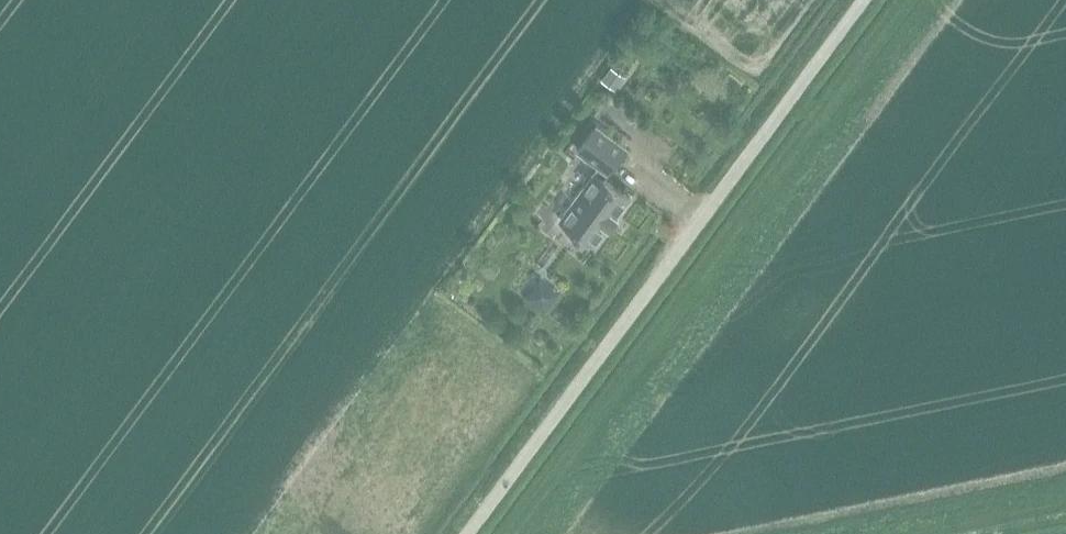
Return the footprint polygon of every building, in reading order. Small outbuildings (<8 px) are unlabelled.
[(608,66),(600,78),(612,86),(620,74),(608,66)] [(601,123),(631,146),(663,105),(623,74),(612,88),(622,96),(601,123)] [(626,147),(596,125),(578,150),(599,165),(560,219),(595,245),(609,227),(610,228),(618,216),(617,215),(630,197),(603,177),(626,147)]
